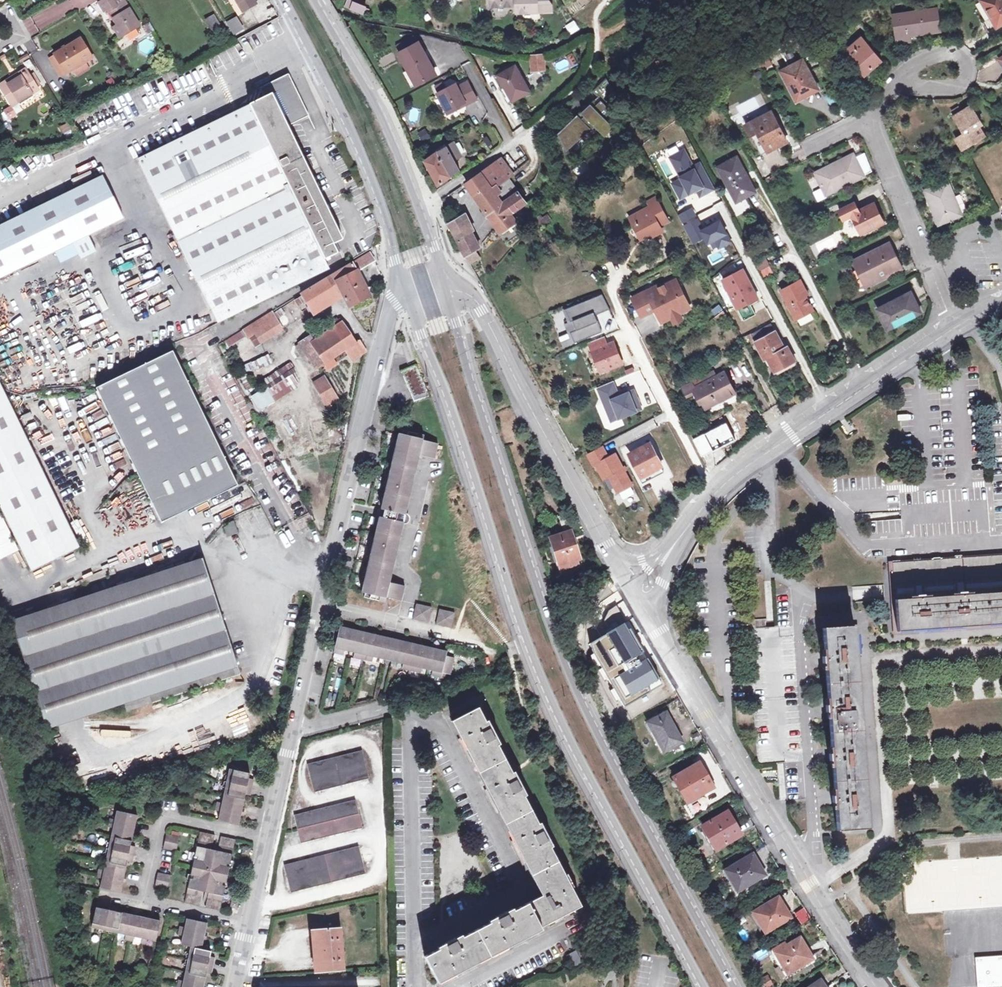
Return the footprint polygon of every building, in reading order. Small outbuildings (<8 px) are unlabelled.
[(99,3),(104,11),(108,9),(118,25),(114,27),(121,38),(141,25),(125,0),(104,0),(99,3)] [(243,11),(256,3),(254,0),(237,0),(243,11)] [(364,14),(371,15),(371,12),(369,12),(370,8),(366,7),(366,6),(349,0),(347,6),(364,14)] [(490,6),(515,6),(516,12),(553,11),(552,5),(549,0),(490,0),(490,6)] [(1001,23),(1001,0),(983,0),(982,1),(997,26),(1001,23)] [(898,43),(910,41),(909,35),(940,31),(937,8),(894,15),(898,43)] [(218,12),(214,14),(219,22),(223,19),(218,12)] [(219,22),(214,14),(206,19),(215,34),(221,31),(227,27),(223,19),(219,22)] [(234,33),(241,29),(235,18),(228,22),(234,33)] [(574,20),(565,25),(571,34),(580,28),(574,20)] [(398,46),(401,51),(417,43),(414,37),(398,46)] [(853,61),(866,75),(882,61),(862,38),(842,55),(849,64),(853,61)] [(81,39),(55,54),(66,73),(92,58),(81,39)] [(419,41),(417,43),(401,51),(399,53),(408,69),(403,72),(410,86),(416,83),(417,85),(437,74),(419,41)] [(62,76),(66,73),(55,54),(50,57),(62,76)] [(532,70),(544,69),(544,54),(531,55),(532,70)] [(766,54),(756,59),(762,70),(772,65),(766,54)] [(558,70),(565,67),(562,59),(554,63),(558,70)] [(802,90),(805,96),(818,89),(803,60),(782,71),(793,94),(802,90)] [(862,78),(866,75),(853,61),(849,64),(862,78)] [(211,70),(202,63),(192,75),(202,82),(211,70)] [(513,101),(531,92),(516,65),(498,75),(513,101)] [(40,89),(38,86),(30,74),(27,68),(19,73),(22,76),(7,85),(18,103),(33,93),(40,89)] [(34,72),(30,74),(38,86),(41,84),(34,72)] [(18,103),(7,85),(22,76),(19,73),(0,85),(0,87),(12,106),(18,103)] [(271,94),(288,127),(310,117),(292,80),(282,77),(260,88),(265,98),(271,94)] [(594,92),(599,98),(605,105),(615,96),(607,80),(594,92)] [(449,113),(461,107),(459,103),(465,100),(467,104),(477,99),(467,81),(458,86),(456,83),(445,89),(439,92),(438,93),(449,113)] [(436,87),(439,92),(445,89),(442,84),(436,87)] [(796,100),(805,96),(802,90),(793,94),(796,100)] [(35,96),(33,93),(18,103),(19,106),(35,96)] [(343,240),(288,127),(271,94),(265,98),(246,107),(325,260),(341,252),(337,243),(343,240)] [(578,118),(561,133),(571,144),(588,131),(591,134),(598,128),(606,139),(616,130),(607,120),(613,115),(605,105),(599,98),(578,118)] [(965,135),(956,139),(963,150),(985,137),(979,126),(982,124),(971,106),(954,116),(965,135)] [(330,268),(325,260),(246,107),(139,159),(219,323),(330,268)] [(408,111),(410,122),(417,120),(416,109),(408,111)] [(750,136),(757,132),(768,151),(787,141),(772,112),(745,126),(750,136)] [(418,133),(423,141),(429,137),(425,129),(418,133)] [(439,184),(461,171),(455,161),(462,157),(454,142),(425,159),(439,184)] [(680,152),(670,157),(682,179),(673,184),(680,199),(697,190),(700,197),(715,189),(701,163),(693,167),(688,157),(684,159),(680,152)] [(853,153),(837,162),(838,165),(855,156),(853,153)] [(865,153),(855,157),(864,176),(873,171),(865,153)] [(855,157),(855,156),(838,165),(837,162),(814,173),(826,196),(865,176),(864,176),(855,157)] [(736,202),(755,192),(737,158),(718,167),(736,202)] [(516,223),(510,215),(526,203),(508,178),(512,175),(501,160),(466,185),(501,234),(516,223)] [(73,243),(81,260),(97,253),(89,235),(124,218),(103,176),(0,226),(0,279),(73,243)] [(939,224),(961,215),(948,182),(925,192),(939,224)] [(650,206),(659,201),(656,196),(647,201),(650,206)] [(668,220),(659,201),(650,206),(629,216),(633,224),(636,223),(643,237),(660,228),(658,223),(661,222),(662,223),(668,220)] [(855,203),(839,210),(843,219),(852,215),(859,212),(855,203)] [(861,235),(884,223),(875,204),(859,212),(852,215),(861,235)] [(449,223),(458,240),(472,231),(464,215),(449,223)] [(537,228),(543,224),(538,217),(532,221),(537,228)] [(697,219),(684,226),(694,245),(706,239),(709,245),(716,241),(720,250),(732,244),(721,223),(704,232),(697,219)] [(663,233),(660,228),(643,237),(636,223),(633,224),(641,241),(650,237),(651,239),(663,233)] [(472,231),(458,240),(466,255),(476,249),(480,247),(472,231)] [(866,286),(902,268),(890,245),(854,262),(866,286)] [(476,249),(466,255),(470,264),(480,258),(476,249)] [(342,294),(344,298),(349,307),(371,295),(358,270),(375,260),(370,251),(300,295),(301,296),(295,300),(300,306),(305,303),(311,313),(342,294)] [(761,271),(768,266),(765,260),(757,264),(761,271)] [(739,308),(749,303),(758,298),(743,270),(723,280),(725,283),(730,294),(738,309),(739,308)] [(814,311),(806,296),(808,295),(800,280),(781,291),(796,320),(814,311)] [(656,309),(663,323),(672,318),(680,314),(691,309),(678,281),(658,291),(656,288),(634,299),(642,316),(656,309)] [(888,329),(921,312),(911,292),(878,309),(888,329)] [(342,294),(311,313),(314,317),(344,298),(342,294)] [(601,295),(565,310),(570,322),(573,321),(577,330),(571,333),(575,343),(602,333),(598,322),(596,323),(594,317),(595,316),(610,311),(601,295)] [(749,303),(739,308),(745,319),(755,314),(749,303)] [(249,339),(251,338),(256,347),(283,329),(273,312),(243,330),(249,339)] [(723,312),(716,318),(720,323),(727,317),(723,312)] [(680,314),(672,318),(675,324),(683,320),(680,314)] [(309,342),(324,365),(334,358),(345,350),(357,342),(341,320),(314,339),(309,342)] [(772,324),(751,333),(755,341),(764,359),(768,357),(775,371),(795,361),(787,347),(785,348),(772,324)] [(755,341),(751,333),(742,337),(744,340),(749,338),(751,342),(755,341)] [(324,365),(309,342),(314,339),(312,335),(299,344),(307,355),(317,370),(324,365)] [(604,337),(588,343),(601,372),(622,363),(614,342),(607,345),(604,337)] [(360,340),(357,342),(345,350),(352,361),(367,351),(360,340)] [(307,355),(299,344),(295,346),(303,358),(307,355)] [(162,523),(239,486),(174,350),(97,387),(162,523)] [(244,366),(248,374),(271,362),(267,355),(244,366)] [(337,363),(334,358),(324,365),(326,369),(328,368),(329,369),(337,363)] [(401,371),(415,402),(429,396),(416,365),(401,371)] [(686,395),(696,390),(695,387),(715,377),(712,371),(682,387),(686,395)] [(696,390),(704,404),(706,408),(735,393),(724,372),(715,377),(695,387),(696,390)] [(291,375),(269,390),(267,387),(254,395),(262,408),(298,387),(291,375)] [(313,383),(327,405),(339,398),(325,376),(313,383)] [(613,381),(598,387),(612,421),(641,409),(634,391),(628,393),(619,397),(618,394),(613,381)] [(31,571),(80,547),(0,383),(0,506),(31,571)] [(339,398),(327,405),(332,413),(343,406),(339,398)] [(377,510),(384,511),(405,517),(419,457),(420,454),(428,456),(427,459),(434,461),(438,446),(422,442),(423,438),(403,433),(402,437),(398,437),(396,444),(393,443),(390,458),(392,459),(389,473),(386,472),(382,488),(385,489),(382,503),(379,502),(377,510)] [(630,453),(642,478),(661,467),(663,466),(650,443),(630,453)] [(602,446),(587,453),(593,466),(596,464),(603,479),(608,476),(617,493),(631,485),(615,454),(608,458),(602,446)] [(664,472),(661,467),(642,478),(640,479),(643,484),(664,472)] [(405,517),(384,511),(382,521),(403,526),(405,517)] [(566,514),(558,516),(563,530),(570,528),(566,514)] [(79,519),(71,522),(81,546),(89,543),(79,519)] [(403,526),(382,521),(375,520),(357,592),(385,599),(388,599),(400,602),(403,586),(390,583),(403,526)] [(900,520),(875,520),(876,535),(900,535),(900,520)] [(234,522),(230,523),(230,526),(225,528),(227,536),(237,533),(234,522)] [(570,532),(551,539),(560,565),(579,559),(570,532)] [(893,584),(1001,577),(1001,556),(892,563),(893,584)] [(123,704),(126,712),(239,675),(202,558),(11,621),(47,729),(123,704)] [(586,572),(580,575),(582,582),(590,579),(586,572)] [(894,599),(1001,592),(1001,577),(893,584),(894,599)] [(894,599),(896,632),(1001,625),(1001,592),(894,599)] [(603,623),(607,632),(588,643),(625,707),(662,683),(616,605),(607,611),(603,623)] [(415,606),(411,622),(427,625),(431,610),(415,606)] [(438,612),(435,627),(450,631),(454,616),(438,612)] [(766,628),(766,620),(755,620),(756,628),(766,628)] [(868,828),(854,626),(822,628),(837,831),(868,828)] [(383,639),(343,629),(343,632),(338,631),(334,650),(372,659),(373,657),(385,660),(389,643),(382,641),(383,639)] [(385,660),(385,662),(389,663),(389,661),(394,644),(394,641),(390,640),(389,643),(385,660)] [(402,664),(402,666),(400,671),(420,676),(422,669),(432,672),(430,678),(440,680),(441,675),(449,677),(453,660),(445,658),(445,656),(430,653),(431,651),(431,648),(421,646),(420,650),(412,648),(413,644),(402,641),(402,643),(401,646),(394,644),(389,661),(402,664)] [(368,667),(365,682),(373,684),(376,668),(368,667)] [(446,945),(425,956),(437,980),(581,906),(547,841),(549,840),(544,829),(542,831),(521,790),(523,789),(518,779),(516,780),(495,739),(497,738),(491,728),(489,729),(478,708),(454,720),(543,891),(539,892),(541,896),(507,913),(506,911),(496,917),(497,919),(456,940),(455,938),(445,943),(446,945)] [(666,713),(647,723),(663,753),(682,742),(666,713)] [(308,764),(315,792),(370,779),(363,751),(308,764)] [(699,764),(675,778),(689,802),(713,788),(699,764)] [(250,774),(229,770),(222,804),(217,802),(215,811),(220,812),(218,820),(239,825),(245,795),(250,796),(254,780),(249,779),(250,774)] [(294,815),(301,843),(363,828),(356,800),(294,815)] [(103,879),(101,888),(121,892),(128,861),(132,863),(136,846),(131,845),(138,815),(117,811),(116,820),(110,819),(109,826),(114,828),(105,870),(99,869),(98,877),(103,879)] [(727,813),(702,827),(715,850),(740,835),(727,813)] [(191,878),(185,903),(200,906),(203,892),(209,893),(207,907),(221,910),(226,886),(223,885),(223,882),(227,883),(230,868),(226,867),(227,864),(230,865),(236,840),(221,837),(218,851),(212,850),(215,835),(201,832),(195,857),(199,858),(198,861),(195,860),(191,875),(195,876),(194,879),(191,878)] [(167,834),(164,848),(177,851),(181,837),(167,834)] [(285,865),(291,892),(365,874),(359,847),(285,865)] [(753,855),(725,871),(728,876),(730,874),(740,890),(764,876),(753,855)] [(159,873),(156,887),(169,890),(172,876),(159,873)] [(778,899),(753,913),(764,933),(790,918),(778,899)] [(96,907),(92,927),(126,935),(125,941),(133,942),(135,937),(143,939),(142,944),(146,945),(147,940),(157,942),(161,922),(118,912),(119,908),(103,904),(103,909),(96,907)] [(207,972),(212,973),(215,958),(210,956),(212,951),(201,949),(207,924),(187,919),(186,927),(181,926),(179,935),(184,936),(182,944),(192,947),(184,981),(179,980),(177,986),(204,986),(207,972)] [(314,929),(317,973),(345,971),(341,927),(314,929)] [(800,938),(774,954),(786,975),(813,959),(800,938)] [(568,956),(575,969),(584,964),(577,952),(568,956)] [(975,957),(977,986),(1001,985),(1001,955),(975,957)]
